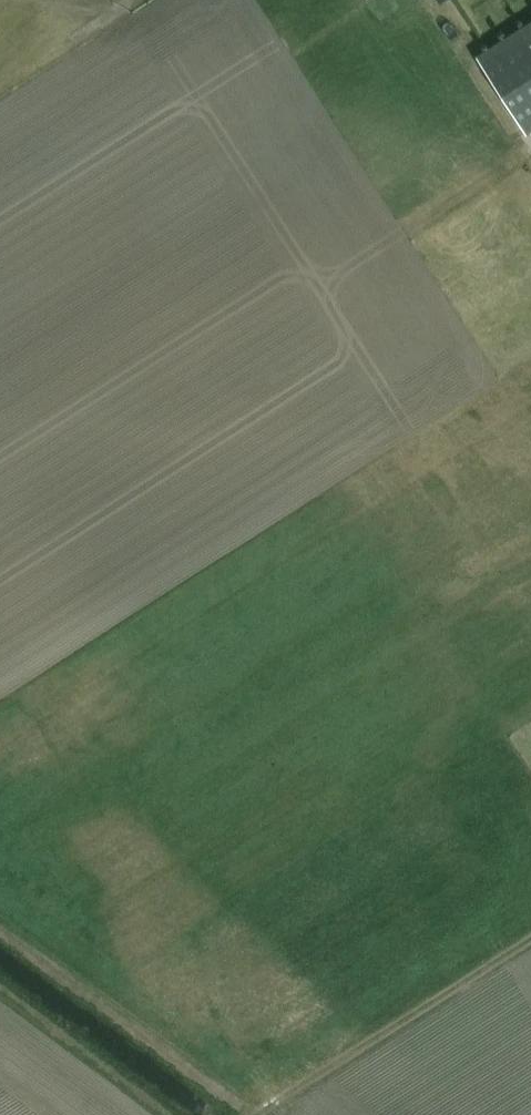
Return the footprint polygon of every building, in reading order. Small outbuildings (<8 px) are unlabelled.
[(476,58),(524,133),(530,128),(530,24),(476,58)]
